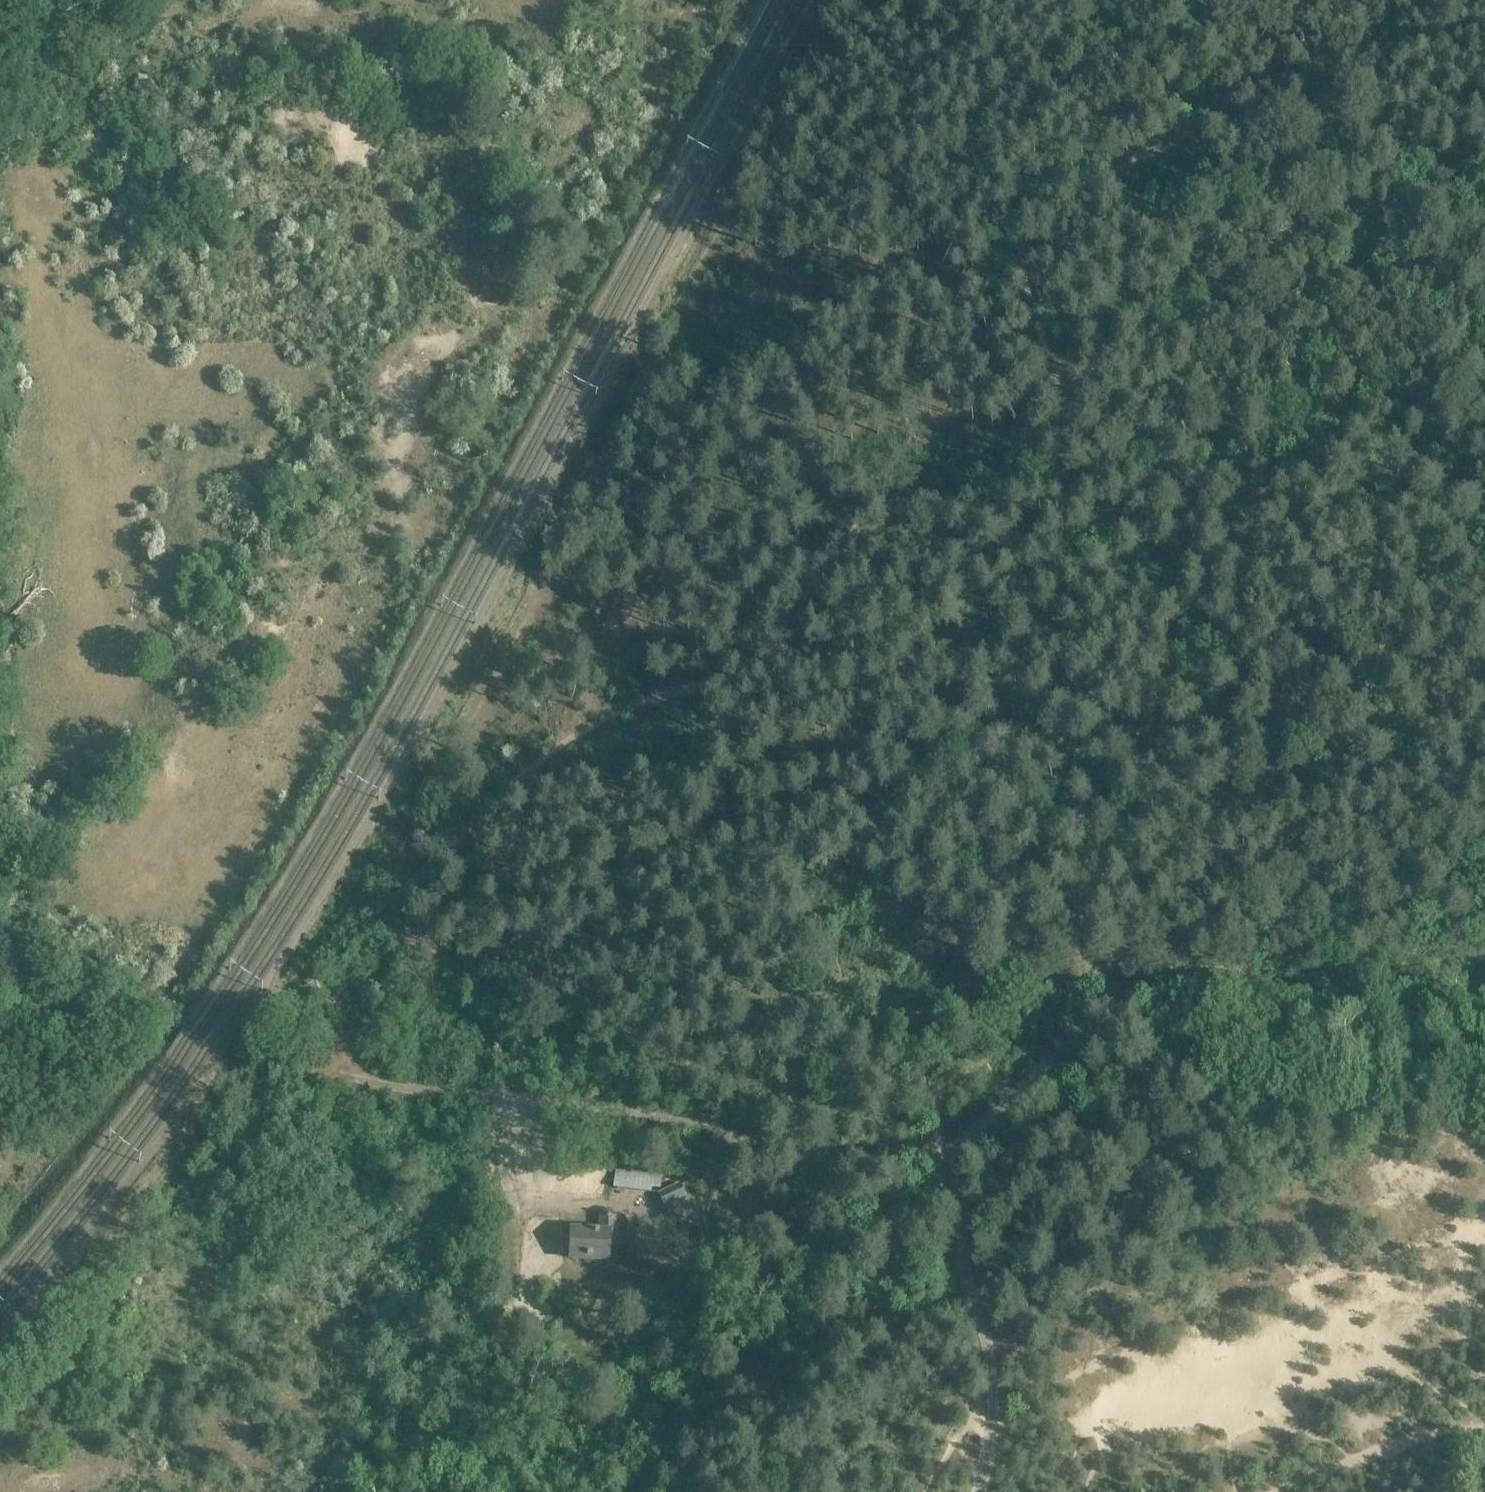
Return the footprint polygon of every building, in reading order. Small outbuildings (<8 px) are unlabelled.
[(654,1189),(661,1190),(663,1174),(614,1170),(613,1188),(653,1193),(654,1189)] [(686,1196),(680,1183),(657,1193),(662,1207),(686,1196)] [(606,1233),(616,1233),(616,1216),(597,1217),(597,1229),(572,1228),(572,1259),(605,1261),(606,1233)]
